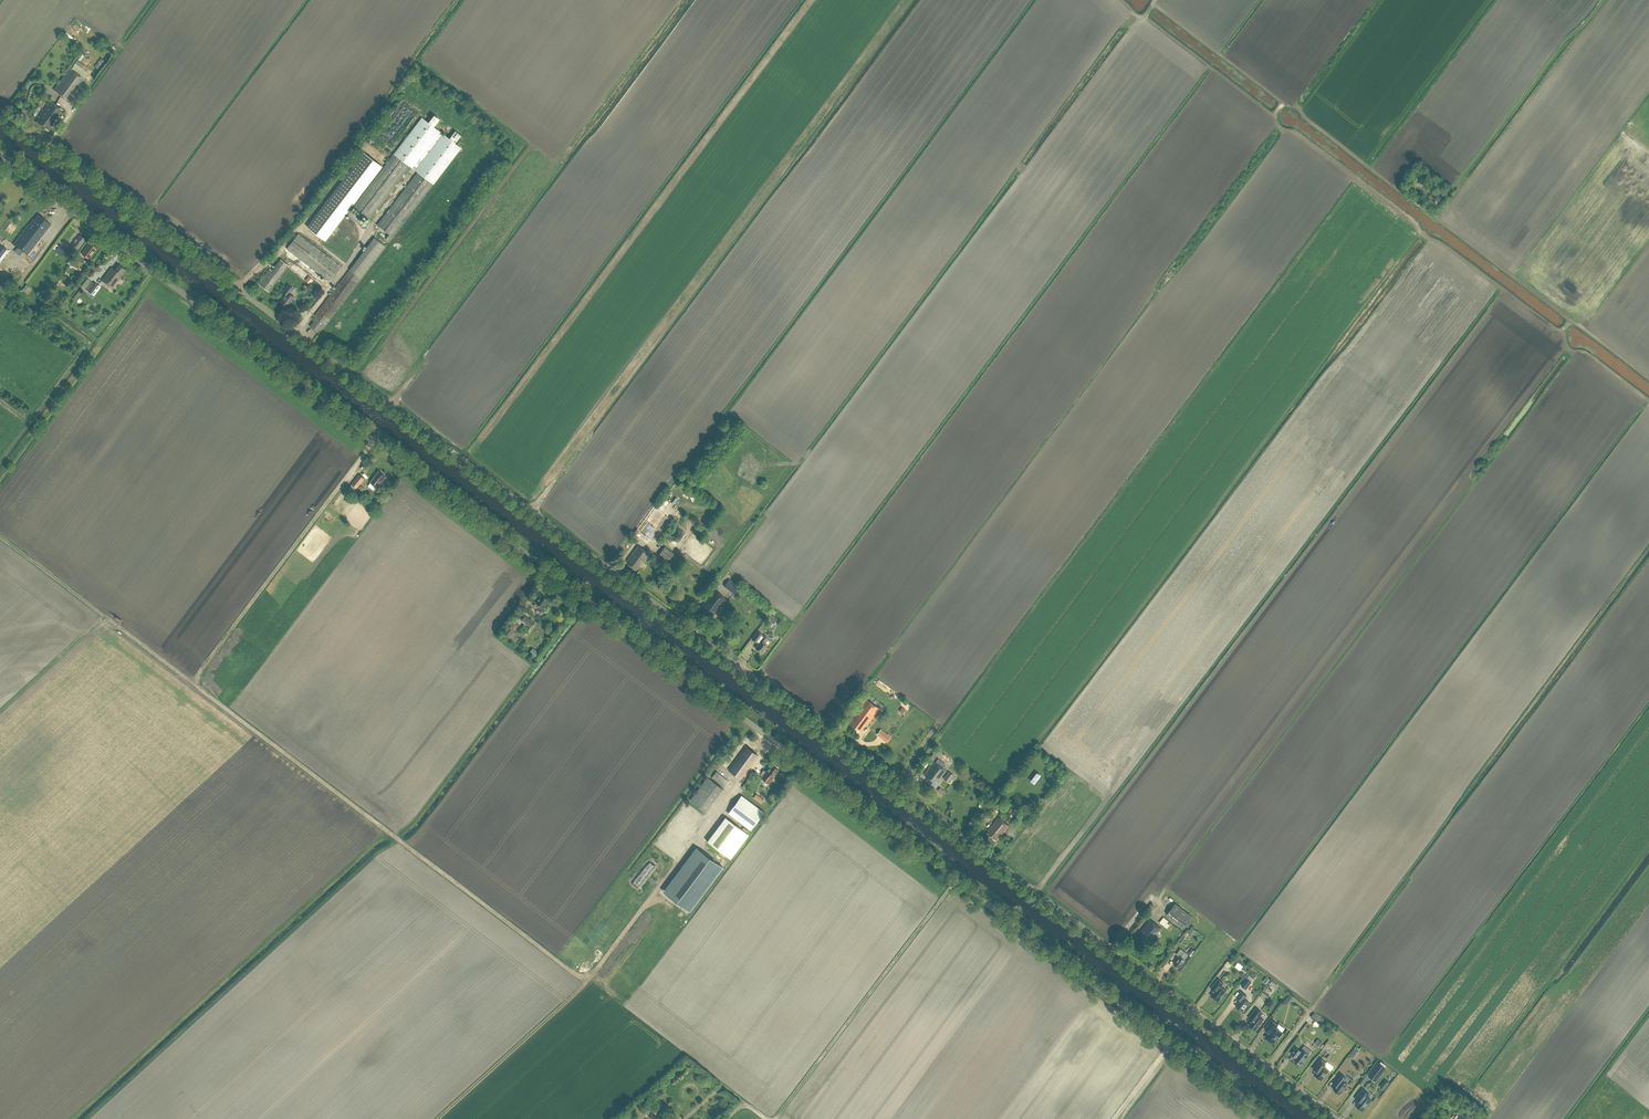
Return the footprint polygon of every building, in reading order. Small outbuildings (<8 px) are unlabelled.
[(53,89),(69,101),(85,80),(69,68),(53,89)] [(36,122),(40,125),(43,120),(45,121),(57,105),(49,100),(42,110),(43,110),(38,117),(39,117),(36,122)] [(40,125),(48,131),(56,120),(63,110),(57,105),(45,121),(43,120),(40,125)] [(386,239),(389,241),(461,148),(422,117),(354,206),(370,218),(410,166),(418,172),(377,224),(390,234),(386,239)] [(362,150),(305,225),(324,239),(330,231),(333,234),(336,230),(333,227),(381,164),(362,150)] [(1416,169),(1407,182),(1415,188),(1424,175),(1416,169)] [(1435,206),(1438,208),(1443,201),(1440,199),(1442,197),(1439,195),(1434,202),(1437,204),(1435,206)] [(51,224),(38,214),(34,220),(33,219),(29,224),(28,224),(13,244),(27,254),(51,224)] [(14,230),(18,226),(12,221),(9,225),(14,230)] [(71,245),(77,250),(84,241),(83,240),(84,238),(79,234),(71,245)] [(298,234),(287,248),(329,280),(340,266),(298,234)] [(310,326),(319,333),(386,246),(374,237),(312,319),(314,321),(310,326)] [(81,253),(88,258),(96,247),(90,242),(81,253)] [(55,243),(51,248),(60,255),(65,249),(58,244),(57,245),(55,243)] [(19,255),(23,251),(17,247),(14,251),(19,255)] [(77,254),(74,259),(72,262),(68,259),(66,262),(72,266),(76,261),(81,265),(84,260),(77,254)] [(280,259),(272,270),(270,268),(258,283),(269,291),(289,266),(280,259)] [(102,279),(112,287),(125,270),(118,264),(114,270),(111,267),(102,279)] [(309,276),(305,280),(310,284),(313,279),(309,276)] [(87,290),(91,294),(98,285),(94,282),(87,290)] [(286,294),(280,302),(286,307),(294,297),(290,293),(293,289),(288,285),(283,292),(286,294)] [(379,471),(373,479),(371,482),(374,484),(376,481),(379,483),(385,475),(379,471)] [(365,479),(359,474),(350,484),(356,489),(365,479)] [(356,496),(357,494),(347,487),(346,489),(356,496)] [(638,526),(653,536),(667,516),(653,506),(638,526)] [(630,563),(629,564),(636,570),(642,561),(643,562),(649,554),(638,546),(627,561),(630,563)] [(657,555),(674,568),(681,559),(664,546),(657,555)] [(714,590),(701,608),(704,610),(702,613),(709,618),(712,614),(713,615),(715,612),(716,613),(723,604),(726,606),(729,601),(714,590)] [(534,605),(542,611),(544,608),(542,607),(547,599),(541,595),(536,602),(534,605)] [(771,614),(768,619),(774,624),(778,619),(771,614)] [(521,620),(530,627),(534,622),(524,615),(521,620)] [(755,648),(761,653),(767,645),(764,643),(767,638),(763,635),(763,636),(762,635),(762,634),(758,631),(751,639),(756,642),(758,643),(755,648)] [(534,658),(539,652),(533,648),(528,654),(534,658)] [(849,720),(862,729),(866,723),(867,724),(869,721),(869,722),(875,715),(876,716),(877,714),(876,713),(879,708),(865,698),(849,720)] [(882,737),(885,732),(881,729),(877,734),(882,737)] [(746,746),(728,769),(741,779),(758,755),(746,746)] [(924,783),(933,790),(939,782),(937,781),(945,770),(949,765),(956,771),(960,773),(963,769),(959,766),(952,761),(945,756),(940,752),(937,755),(939,756),(935,762),(934,761),(924,774),(928,777),(924,783)] [(765,780),(769,783),(774,778),(772,777),(778,769),(772,765),(769,768),(769,767),(766,771),(763,770),(760,774),(766,779),(765,780)] [(707,776),(689,799),(705,811),(723,788),(714,781),(715,779),(724,786),(729,780),(716,770),(710,778),(707,776)] [(943,778),(950,784),(957,776),(954,774),(954,775),(949,771),(943,778)] [(728,813),(750,830),(764,812),(741,795),(728,813)] [(1005,805),(999,800),(986,817),(990,820),(997,811),(999,812),(1005,805)] [(1005,813),(1010,817),(1016,809),(1011,805),(1005,813)] [(706,841),(730,859),(749,834),(725,816),(706,841)] [(991,831),(989,834),(996,840),(1002,832),(1002,833),(1009,825),(998,817),(988,829),(991,831)] [(1166,914),(1184,928),(1193,917),(1175,902),(1166,914)] [(1161,921),(1168,927),(1172,921),(1165,916),(1161,921)] [(1136,936),(1146,944),(1150,939),(1152,940),(1162,928),(1150,919),(1136,936)] [(1176,954),(1179,956),(1174,963),(1179,967),(1185,960),(1184,959),(1188,954),(1181,948),(1176,954)] [(1240,985),(1245,989),(1251,981),(1250,981),(1253,977),(1249,974),(1240,985)] [(1218,978),(1211,988),(1214,991),(1211,995),(1216,999),(1216,1000),(1218,1001),(1220,998),(1226,990),(1221,986),(1223,983),(1218,978)] [(1244,998),(1247,995),(1241,991),(1236,997),(1240,1000),(1235,1006),(1242,1011),(1249,1002),(1244,998)] [(1290,993),(1284,1001),(1288,1004),(1293,996),(1290,993)] [(1256,1008),(1249,1017),(1252,1020),(1249,1024),(1256,1030),(1263,1019),(1259,1016),(1262,1013),(1256,1008)] [(1311,1023),(1315,1026),(1319,1020),(1315,1017),(1311,1023)] [(1267,1034),(1264,1039),(1273,1045),(1278,1039),(1279,1039),(1282,1034),(1276,1029),(1278,1026),(1271,1021),(1263,1031),(1267,1034)] [(1295,1047),(1291,1053),(1296,1057),(1294,1059),(1301,1064),(1309,1054),(1302,1049),(1300,1051),(1295,1047)] [(1314,1074),(1321,1080),(1329,1069),(1324,1065),(1326,1063),(1321,1058),(1316,1065),(1319,1067),(1314,1074)] [(1378,1062),(1368,1075),(1375,1081),(1385,1068),(1378,1062)] [(1341,1073),(1333,1083),(1336,1085),(1333,1089),(1339,1094),(1347,1083),(1344,1081),(1346,1078),(1341,1073)] [(1355,1105),(1363,1110),(1364,1109),(1366,1106),(1371,1100),(1367,1097),(1369,1094),(1363,1089),(1355,1099),(1358,1101),(1355,1105)] [(655,1110),(651,1114),(652,1115),(649,1118),(648,1117),(646,1118),(659,1118),(661,1117),(655,1110)]
